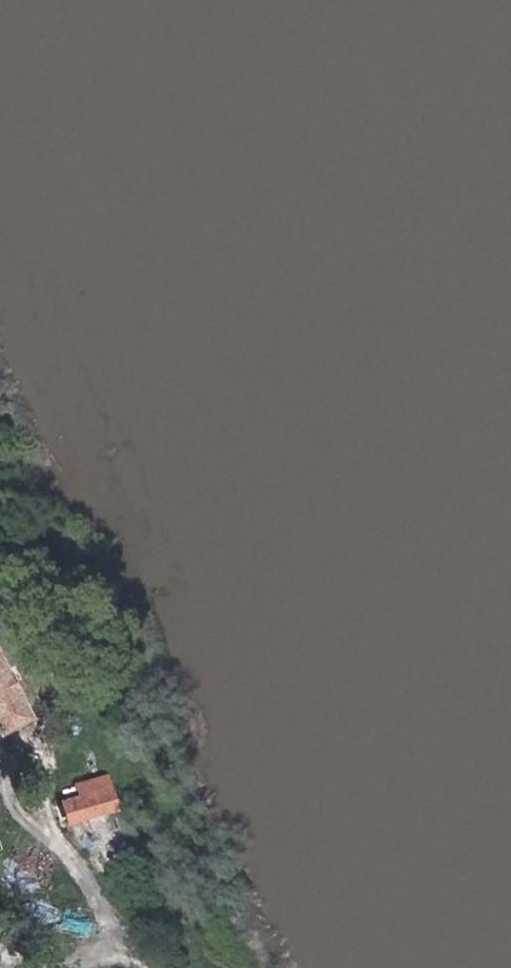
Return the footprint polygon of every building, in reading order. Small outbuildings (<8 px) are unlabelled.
[(0,679),(0,741),(25,728),(0,679)] [(108,799),(60,821),(73,847),(121,823),(108,799)] [(24,924),(81,893),(68,866),(11,898),(24,924)]
